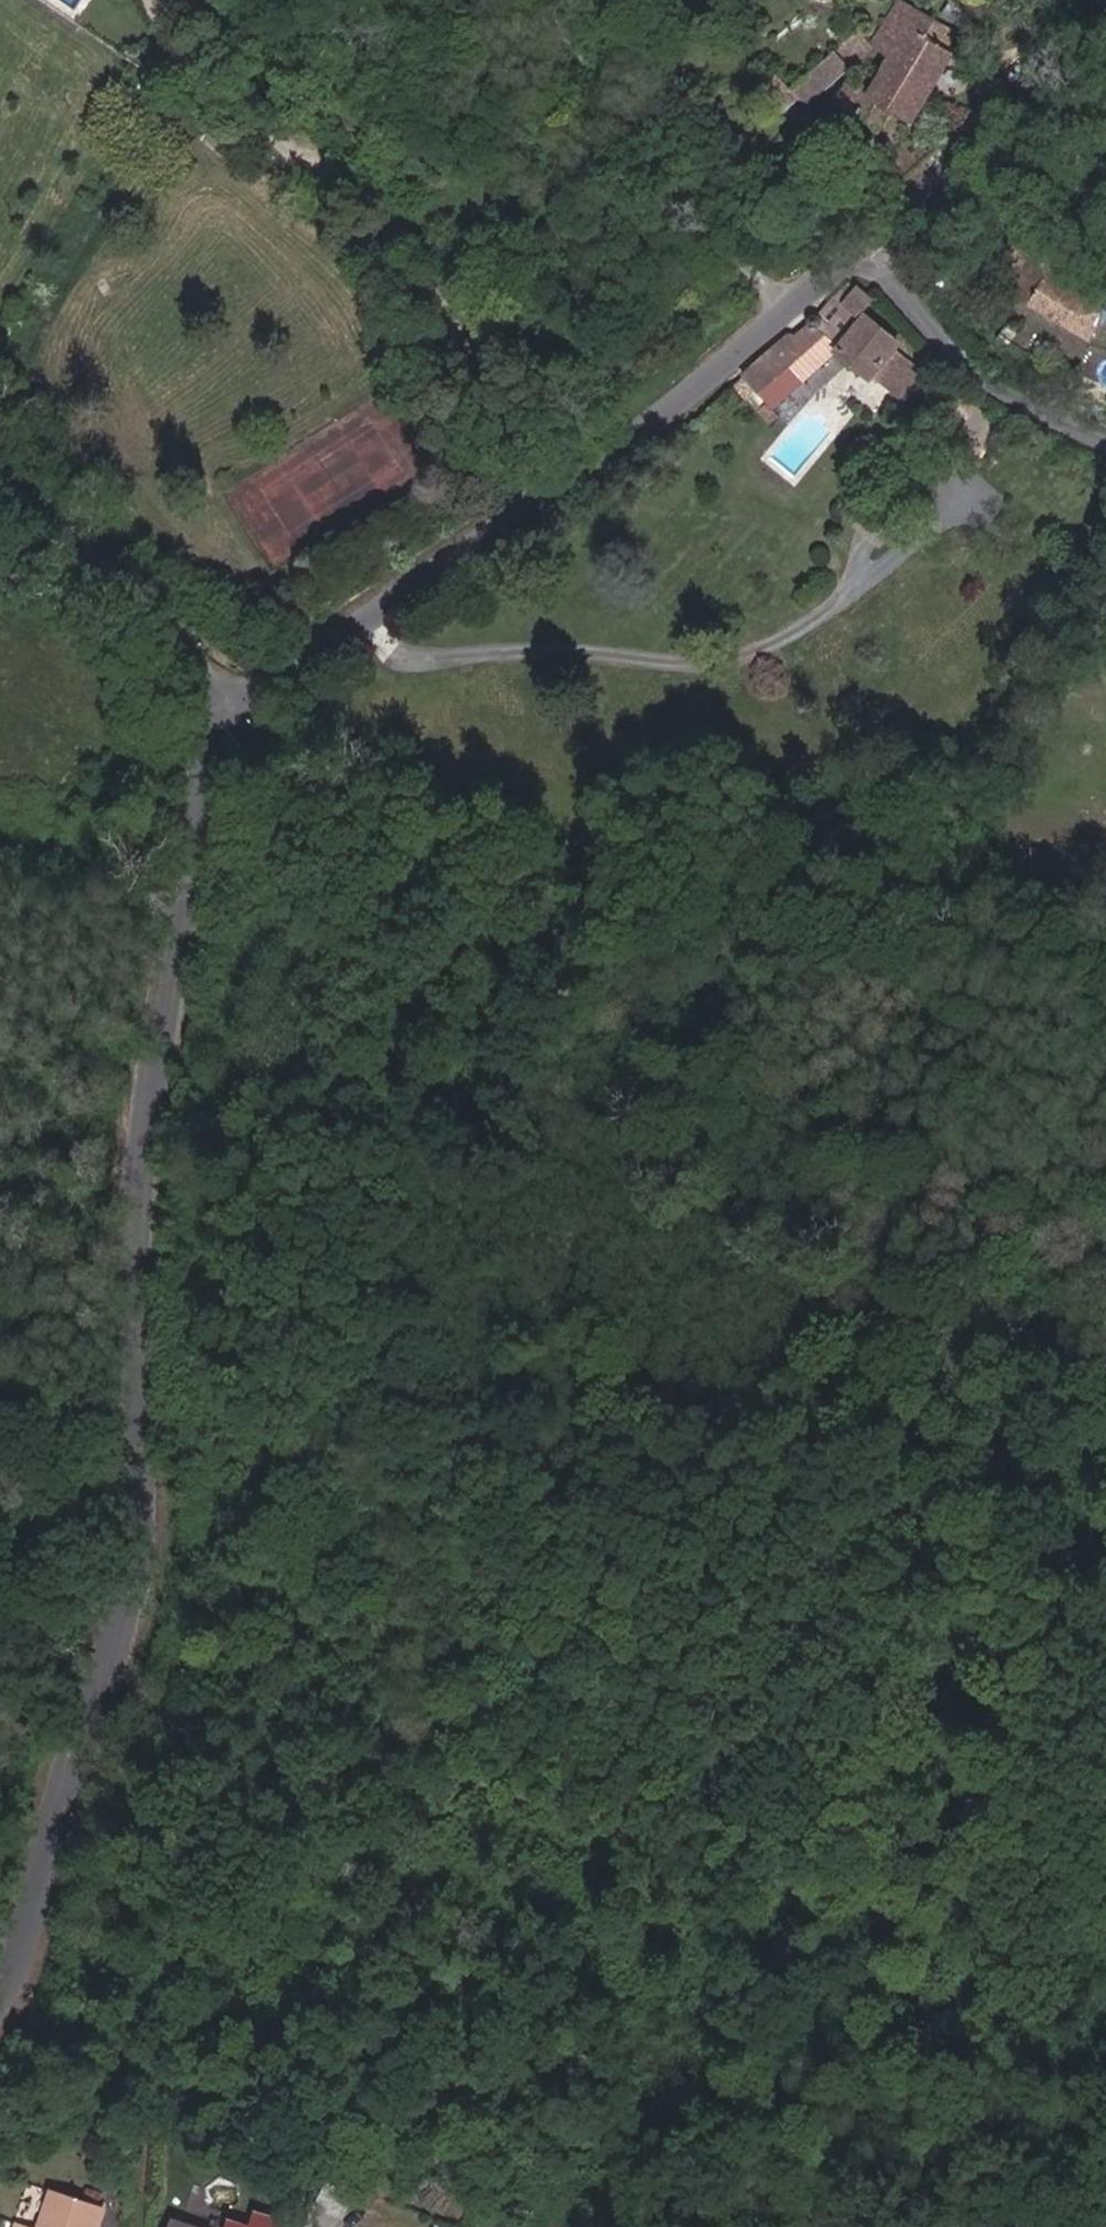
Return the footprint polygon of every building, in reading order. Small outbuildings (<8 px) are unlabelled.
[(915,119),(953,50),(914,27),(874,94),(856,84),(843,104),(887,131),(901,112),(915,119)] [(840,51),(778,110),(786,121),(806,101),(811,107),(853,65),(840,51)] [(1102,314),(1033,263),(1014,288),(1071,330),(1082,315),(1097,327),(1105,333),(1105,308),(1102,314)] [(863,318),(877,300),(854,288),(840,302),(836,299),(819,320),(814,319),(805,328),(816,335),(820,333),(842,351),(839,355),(870,381),(900,346),(863,318)] [(1082,315),(1071,330),(1085,341),(1097,327),(1082,315)] [(812,358),(795,337),(735,391),(748,402),(759,394),(764,397),(812,358)] [(922,376),(895,352),(870,381),(897,405),(922,376)] [(958,387),(949,397),(970,416),(979,405),(958,387)] [(911,453),(903,463),(913,473),(922,462),(911,453)] [(56,2186),(41,2226),(43,2226),(94,2226),(103,2204),(56,2186)] [(164,2211),(163,2226),(238,2226),(239,2216),(164,2211)] [(17,2226),(43,2226),(41,2226),(20,2218),(17,2226)]
